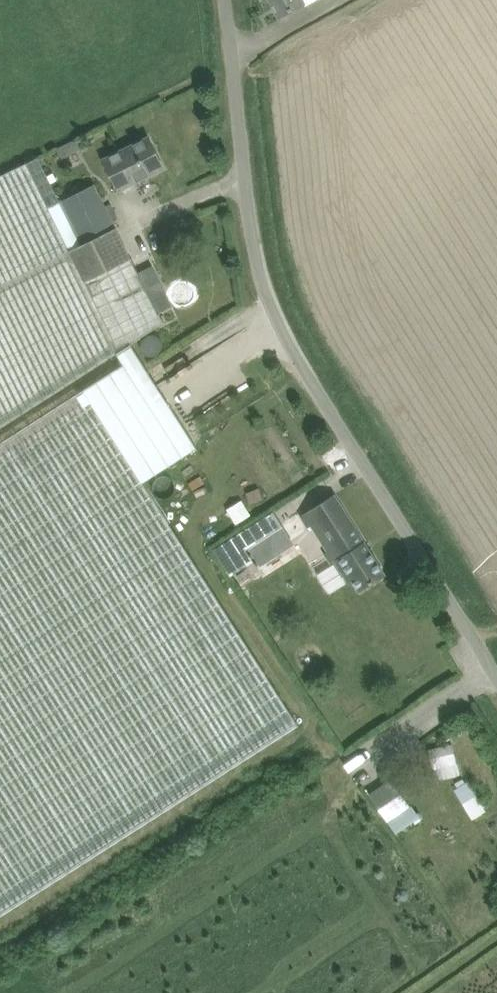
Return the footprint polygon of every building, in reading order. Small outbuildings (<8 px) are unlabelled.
[(280,16),(305,3),(303,0),(271,0),(280,16)] [(164,167),(149,137),(104,159),(120,190),(164,167)] [(0,176),(0,428),(117,353),(124,364),(0,443),(0,915),(299,724),(144,481),(198,447),(158,385),(149,370),(132,344),(163,324),(158,314),(157,313),(152,302),(138,273),(137,273),(133,265),(133,264),(130,259),(132,258),(128,250),(123,241),(114,223),(113,220),(105,205),(104,202),(102,199),(95,184),(59,202),(38,158),(0,176)] [(153,301),(158,312),(170,306),(165,295),(153,301)] [(176,474),(203,459),(197,449),(171,465),(176,474)] [(252,503),(263,499),(260,491),(249,495),(252,503)] [(332,491),(315,501),(299,511),(309,527),(312,525),(328,550),(324,552),(333,565),(338,562),(350,582),(354,579),(361,590),(385,575),(332,491)] [(237,522),(251,513),(243,499),(228,507),(237,522)] [(284,525),(250,547),(262,565),(295,544),(284,525)] [(453,743),(429,748),(431,759),(433,769),(458,764),(453,743)] [(391,779),(369,794),(394,831),(416,817),(410,807),(391,779)] [(470,817),(485,811),(471,779),(456,786),(470,817)]
